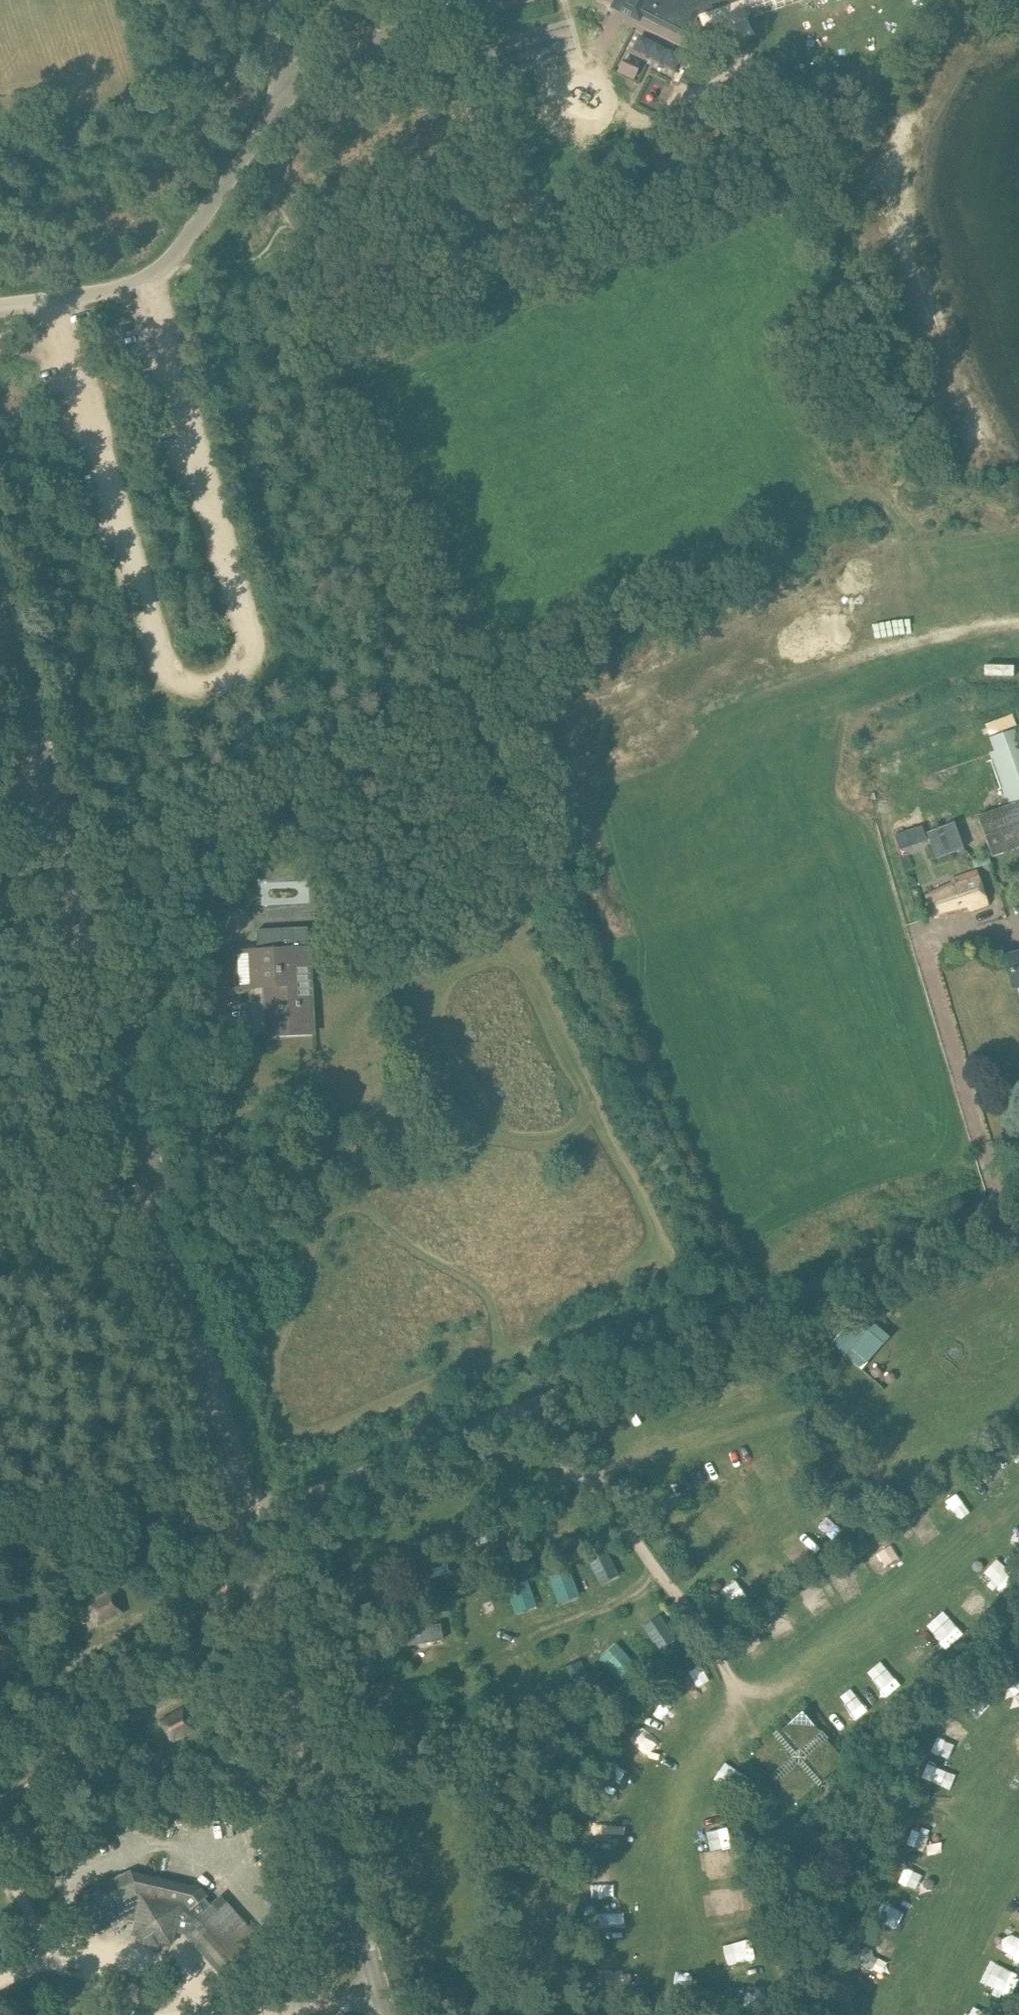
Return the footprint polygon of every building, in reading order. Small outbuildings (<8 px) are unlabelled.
[(630,7),(638,11),(663,23),(730,0),(628,0),(630,7)] [(747,7),(750,15),(751,15),(750,14),(791,0),(745,0),(747,7)] [(633,53),(680,67),(685,50),(638,36),(633,53)] [(620,71),(636,78),(643,64),(627,56),(620,71)] [(987,721),(990,734),(1018,725),(1018,723),(1016,713),(987,721)] [(989,737),(994,751),(989,753),(1007,804),(976,816),(977,819),(992,859),(1018,849),(1018,726),(989,737)] [(927,832),(936,858),(951,852),(941,827),(927,832)] [(988,906),(975,869),(958,876),(960,881),(928,896),(933,916),(970,907),(971,912),(988,906)] [(243,909),(233,882),(200,893),(209,921),(243,909)] [(310,966),(308,927),(257,929),(258,951),(256,951),(256,952),(257,952),(257,968),(253,968),(253,986),(272,986),(274,1034),(278,1034),(278,1032),(314,1030),(311,995),(298,996),(297,967),(310,966)] [(1008,955),(1014,980),(1018,979),(1018,952),(1008,955)] [(796,1564),(813,1555),(801,1532),(784,1541),(796,1564)] [(115,1582),(130,1584),(132,1571),(117,1569),(115,1582)] [(510,1584),(519,1611),(539,1605),(530,1578),(510,1584)] [(113,1588),(84,1602),(97,1627),(125,1613),(113,1588)] [(978,1620),(992,1607),(978,1592),(964,1605),(978,1620)] [(952,1618),(935,1634),(949,1648),(966,1632),(952,1618)] [(398,1631),(400,1641),(442,1634),(441,1624),(398,1631)] [(0,1633),(0,1666),(16,1649),(0,1633)] [(700,1703),(717,1690),(698,1665),(681,1677),(700,1703)] [(834,1698),(853,1722),(870,1708),(850,1685),(834,1698)] [(195,1730),(184,1709),(162,1721),(173,1742),(195,1730)] [(628,1744),(656,1762),(668,1744),(640,1725),(628,1744)] [(801,1735),(796,1729),(794,1729),(792,1730),(788,1732),(785,1734),(783,1735),(785,1737),(782,1739),(780,1737),(779,1739),(778,1740),(776,1742),(775,1744),(774,1746),(773,1748),(773,1750),(777,1755),(772,1760),(773,1763),(774,1765),(775,1768),(776,1770),(778,1772),(779,1775),(781,1777),(783,1778),(785,1780),(788,1781),(790,1783),(793,1784),(798,1779),(803,1784),(807,1781),(806,1779),(821,1766),(823,1768),(827,1764),(822,1758),(827,1753),(827,1751),(826,1748),(825,1746),(823,1743),(822,1741),(820,1739),(818,1737),(816,1735),(814,1733),(812,1732),(809,1731),(807,1730),(801,1735)] [(619,1796),(624,1779),(608,1774),(603,1791),(619,1796)] [(726,1804),(701,1806),(702,1827),(728,1825),(726,1804)] [(589,1814),(585,1836),(614,1842),(618,1820),(589,1814)] [(202,1888),(133,1870),(77,1896),(94,1934),(126,1919),(136,1922),(133,1934),(145,1938),(144,1942),(159,1946),(160,1941),(172,1944),(175,1931),(185,1934),(222,1974),(261,1939),(227,1901),(218,1909),(213,1904),(211,1905),(205,1899),(209,1895),(202,1888)] [(593,1892),(611,1891),(610,1874),(592,1875),(593,1892)]
